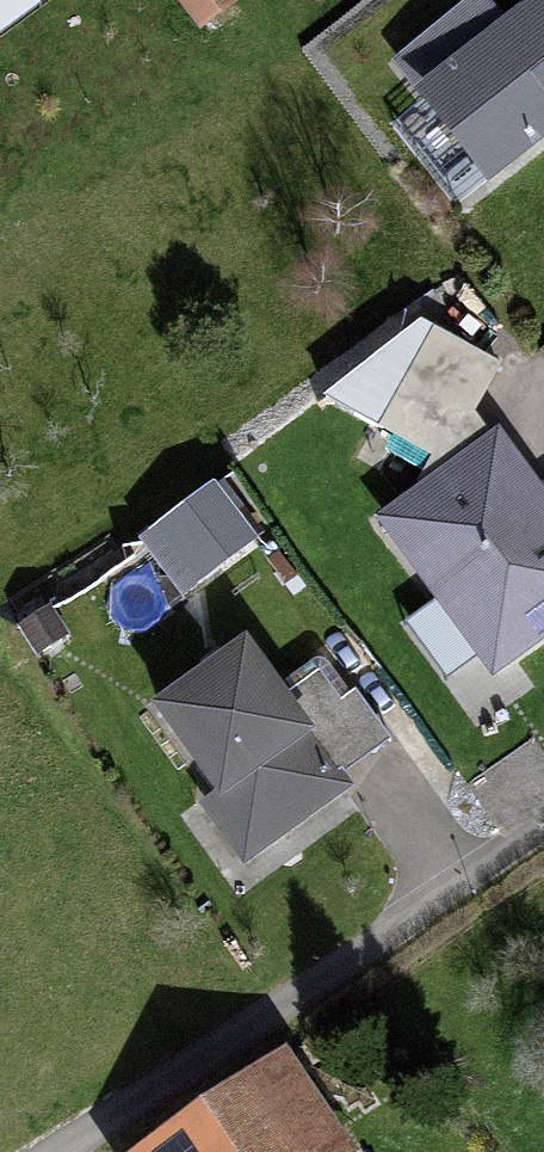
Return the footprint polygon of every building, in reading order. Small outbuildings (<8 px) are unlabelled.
[(201,25),(237,0),(183,0),(201,25)] [(487,182),(543,137),(543,0),(522,0),(412,87),(487,182)] [(382,515),(498,671),(543,637),(543,491),(498,429),(382,515)] [(218,482),(141,539),(184,597),(261,540),(218,482)] [(52,603),(20,623),(39,653),(71,633),(52,603)] [(248,639),(149,707),(249,850),(347,782),(248,639)] [(161,1151),(330,1151),(271,1072),(161,1151)]
